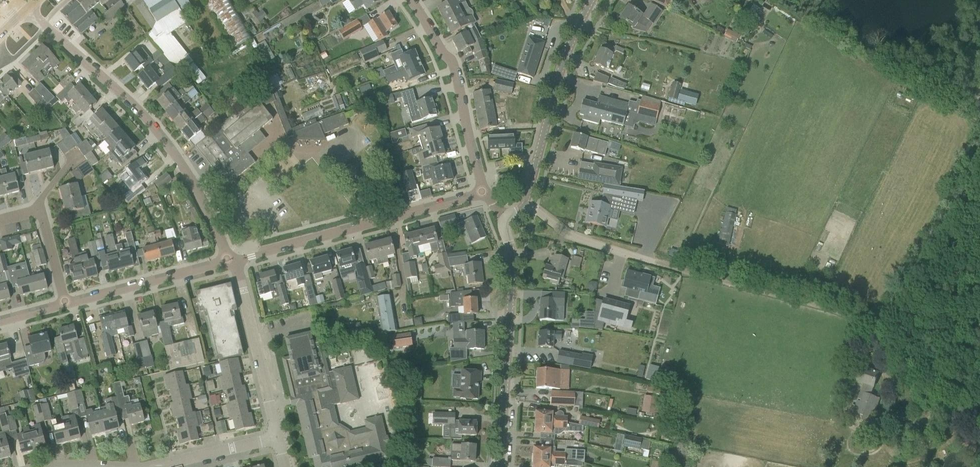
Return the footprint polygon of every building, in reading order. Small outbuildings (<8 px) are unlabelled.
[(119,0),(76,0),(61,13),(72,26),(73,26),(81,35),(88,29),(98,20),(93,14),(96,11),(100,16),(119,0)] [(126,8),(121,2),(120,0),(119,0),(100,16),(106,24),(107,23),(117,15),(118,16),(126,8)] [(144,2),(155,19),(154,19),(156,22),(158,22),(170,14),(172,17),(180,11),(177,6),(174,2),(173,0),(145,0),(144,1),(144,2)] [(233,49),(251,38),(229,0),(204,0),(233,49)] [(381,0),(348,0),(354,10),(363,4),(367,10),(373,6),(381,0)] [(444,21),(468,9),(464,3),(463,0),(454,0),(438,8),(444,21)] [(653,1),(667,8),(671,0),(652,0),(653,1)] [(620,19),(628,25),(632,28),(636,21),(645,27),(649,21),(653,23),(660,11),(651,5),(643,16),(629,6),(620,19)] [(468,9),(444,21),(451,34),(474,22),(471,16),(473,16),(473,14),(473,12),(471,10),(470,9),(468,10),(468,9)] [(385,33),(397,26),(388,12),(377,19),(376,18),(367,24),(378,42),(387,36),(385,33)] [(341,23),(344,28),(351,23),(348,19),(341,23)] [(351,23),(344,28),(338,31),(343,40),(362,29),(356,20),(351,23)] [(723,37),(736,43),(740,35),(727,29),(723,37)] [(153,30),(147,35),(169,64),(170,63),(174,68),(177,74),(192,62),(173,38),(168,35),(164,32),(157,37),(153,30)] [(452,40),(452,41),(458,53),(464,50),(466,55),(471,52),(469,48),(473,45),(478,61),(486,58),(482,44),(483,43),(481,38),(472,42),(467,32),(452,40)] [(528,37),(516,73),(533,79),(544,42),(528,37)] [(360,51),(365,62),(378,56),(377,54),(387,50),(383,41),(360,51)] [(265,42),(258,47),(261,53),(269,49),(265,42)] [(594,64),(605,69),(609,71),(613,73),(614,71),(616,72),(623,55),(622,54),(624,49),(616,46),(615,48),(612,47),(603,43),(594,64)] [(43,47),(33,56),(44,68),(48,73),(54,68),(58,63),(43,47)] [(125,61),(134,72),(142,66),(145,69),(153,62),(142,48),(136,53),(125,61)] [(387,69),(383,71),(385,77),(420,63),(415,51),(404,55),(401,50),(390,55),(395,66),(387,69)] [(44,68),(33,56),(23,66),(38,82),(43,78),(39,73),(44,68)] [(160,70),(160,71),(154,75),(149,69),(138,77),(148,89),(156,83),(159,87),(160,88),(177,74),(174,68),(170,63),(169,64),(161,70),(161,69),(160,70)] [(420,63),(385,77),(388,82),(402,77),(401,75),(407,73),(410,81),(415,78),(425,74),(420,63)] [(193,73),(201,91),(211,87),(202,68),(193,73)] [(0,82),(0,88),(8,96),(21,84),(11,72),(0,82)] [(593,81),(606,85),(608,78),(597,73),(593,81)] [(59,84),(64,89),(71,83),(75,80),(69,74),(62,81),(59,84)] [(611,78),(608,84),(616,88),(618,82),(611,78)] [(493,91),(511,95),(513,84),(496,80),(493,91)] [(239,87),(238,88),(243,95),(250,89),(243,81),(238,85),(239,87)] [(673,82),(669,98),(676,100),(679,89),(681,84),(673,82)] [(72,99),(76,105),(88,94),(79,85),(75,88),(71,83),(64,89),(56,97),(61,102),(64,99),(68,103),(72,99)] [(40,84),(34,89),(47,105),(54,99),(49,94),(40,84)] [(158,102),(165,111),(194,89),(190,84),(182,90),(181,90),(177,93),(169,84),(156,94),(160,100),(158,102)] [(47,105),(34,89),(28,95),(41,110),(41,111),(44,113),(49,108),(46,106),(47,105)] [(165,111),(173,121),(185,112),(182,108),(190,101),(198,94),(194,89),(165,111)] [(293,136),(291,130),(290,127),(275,89),(269,91),(258,97),(236,115),(236,114),(229,119),(219,127),(218,128),(209,135),(195,147),(196,149),(197,148),(210,164),(209,165),(214,170),(218,167),(226,177),(224,179),(225,184),(230,183),(255,163),(247,152),(258,143),(253,136),(265,127),(273,120),(266,111),(268,110),(264,105),(272,101),(283,127),(287,138),(293,136)] [(412,90),(400,93),(404,107),(407,106),(412,123),(436,116),(436,114),(438,113),(436,105),(434,106),(431,98),(416,102),(412,90)] [(473,93),(480,130),(496,127),(489,90),(473,93)] [(681,91),(678,100),(679,100),(692,104),(694,95),(681,91)] [(76,105),(71,109),(76,114),(78,113),(79,112),(81,110),(85,114),(96,103),(88,94),(76,105)] [(293,99),(302,122),(310,119),(301,96),(293,99)] [(624,126),(630,104),(599,96),(596,104),(583,100),(579,114),(583,115),(582,120),(600,125),(601,120),(624,126)] [(656,118),(659,105),(641,100),(638,114),(656,118)] [(173,121),(181,131),(209,109),(206,104),(198,110),(197,109),(188,116),(185,112),(173,121)] [(209,109),(181,131),(189,141),(201,132),(197,127),(206,120),(213,114),(209,109)] [(92,135),(93,134),(110,119),(102,110),(96,114),(95,115),(93,113),(83,121),(84,122),(85,123),(83,125),(88,130),(87,131),(92,135)] [(346,119),(358,115),(356,110),(345,114),(346,119)] [(315,121),(291,130),(293,136),(299,133),(302,138),(323,139),(321,135),(348,124),(346,119),(345,114),(344,113),(317,124),(315,121)] [(3,128),(8,123),(0,115),(0,125),(3,128)] [(77,128),(84,122),(83,121),(79,117),(73,123),(77,128)] [(106,139),(118,129),(110,119),(93,134),(98,138),(102,135),(106,139)] [(219,119),(218,120),(219,127),(229,119),(219,119)] [(418,136),(421,147),(439,142),(443,141),(439,127),(428,131),(426,125),(411,129),(413,138),(418,136)] [(105,157),(108,154),(126,138),(118,129),(106,139),(102,143),(97,147),(98,148),(98,147),(106,155),(105,156),(105,157)] [(396,132),(389,134),(390,136),(392,144),(397,143),(398,140),(396,132)] [(493,137),(488,137),(488,149),(510,148),(510,149),(510,155),(522,154),(521,144),(514,145),(514,136),(511,136),(511,132),(505,133),(505,136),(498,137),(498,133),(495,133),(493,134),(493,137)] [(571,148),(580,150),(582,151),(583,150),(604,156),(608,143),(586,138),(586,137),(574,134),(571,148)] [(2,150),(2,149),(8,143),(1,136),(0,137),(0,152),(2,150)] [(64,155),(77,146),(78,146),(71,136),(57,146),(58,147),(64,155)] [(34,143),(33,137),(26,138),(26,137),(14,139),(16,147),(28,144),(34,143)] [(625,137),(623,142),(635,146),(637,140),(625,137)] [(126,138),(108,154),(117,164),(118,163),(122,167),(129,161),(132,159),(136,155),(137,154),(134,150),(134,151),(133,149),(135,147),(126,138)] [(86,140),(78,146),(77,146),(84,157),(93,151),(86,140)] [(418,154),(422,168),(437,163),(436,157),(444,155),(441,145),(440,145),(439,142),(421,147),(423,152),(418,154)] [(49,150),(37,153),(41,170),(54,167),(49,150)] [(19,164),(20,167),(20,170),(22,175),(28,174),(29,174),(29,173),(41,170),(37,153),(24,156),(26,163),(19,164)] [(128,171),(120,176),(126,183),(124,184),(130,191),(123,197),(128,203),(135,198),(137,196),(145,190),(140,183),(145,180),(140,172),(141,171),(140,169),(148,163),(143,157),(135,164),(134,165),(127,170),(128,171)] [(77,168),(84,178),(94,171),(87,161),(77,168)] [(437,163),(422,168),(425,180),(431,178),(433,186),(442,183),(442,182),(452,180),(452,178),(453,177),(453,178),(454,178),(452,171),(452,172),(451,172),(449,165),(439,168),(437,163)] [(578,179),(619,186),(622,168),(594,163),(593,171),(579,169),(578,179)] [(24,182),(22,175),(20,170),(15,171),(13,172),(13,174),(12,175),(7,176),(6,171),(0,172),(1,177),(2,177),(7,195),(18,192),(19,192),(20,192),(19,192),(18,184),(24,182)] [(112,176),(107,170),(98,177),(103,184),(112,176)] [(401,174),(404,183),(407,193),(416,190),(411,171),(401,174)] [(154,183),(159,190),(171,180),(166,174),(154,183)] [(509,188),(505,175),(498,177),(501,190),(509,188)] [(60,188),(63,201),(81,197),(77,184),(60,188)] [(100,184),(95,187),(100,193),(104,190),(100,184)] [(601,204),(591,201),(586,221),(586,222),(605,227),(610,208),(619,210),(621,204),(635,207),(636,200),(642,202),(644,192),(604,185),(603,194),(603,195),(601,204)] [(104,190),(100,193),(104,199),(108,195),(104,190)] [(429,190),(420,192),(422,200),(431,197),(429,190)] [(81,197),(63,201),(67,214),(84,209),(81,197)] [(183,203),(195,225),(201,222),(193,208),(189,200),(183,203)] [(718,244),(728,246),(736,210),(727,207),(725,212),(718,244)] [(438,220),(441,229),(457,224),(454,215),(438,220)] [(462,222),(471,243),(486,237),(477,216),(462,222)] [(160,259),(157,246),(156,238),(155,239),(153,233),(152,228),(146,229),(151,247),(142,250),(144,256),(146,262),(160,259)] [(184,240),(187,252),(208,246),(207,239),(200,241),(198,236),(196,228),(189,230),(189,228),(182,230),(184,240)] [(174,229),(166,231),(168,240),(176,238),(174,229)] [(450,272),(450,267),(447,258),(443,240),(437,242),(433,229),(419,232),(422,246),(429,245),(431,253),(437,252),(438,255),(436,255),(439,265),(433,266),(435,275),(450,272)] [(127,244),(116,247),(121,269),(134,266),(132,259),(138,258),(136,251),(135,246),(134,242),(133,238),(132,232),(125,234),(126,240),(127,244)] [(415,248),(422,246),(419,232),(404,236),(410,258),(417,256),(415,248)] [(20,237),(22,243),(31,240),(30,235),(20,237)] [(109,250),(98,253),(103,269),(108,268),(109,272),(121,269),(116,247),(112,235),(105,237),(109,250)] [(0,241),(3,252),(12,250),(9,239),(9,238),(0,241)] [(101,240),(95,241),(98,250),(104,249),(101,240)] [(390,240),(377,243),(383,264),(388,263),(386,256),(394,254),(390,240)] [(85,279),(79,254),(75,242),(68,244),(72,260),(67,261),(71,274),(70,274),(71,276),(71,275),(73,282),(85,279)] [(88,243),(92,258),(98,257),(94,242),(88,243)] [(157,246),(160,259),(175,255),(172,242),(157,246)] [(383,264),(377,243),(365,246),(369,261),(376,259),(378,265),(383,264)] [(46,264),(42,249),(33,252),(32,252),(37,267),(46,264)] [(369,280),(366,268),(365,268),(364,264),(356,267),(351,250),(344,252),(344,250),(338,252),(338,254),(336,254),(341,269),(339,270),(341,279),(348,278),(347,276),(355,274),(355,272),(357,271),(359,279),(356,279),(361,296),(372,293),(371,287),(369,280)] [(85,252),(79,254),(85,279),(97,276),(94,261),(88,262),(85,252)] [(8,271),(4,254),(0,255),(0,273),(8,271)] [(549,283),(558,285),(559,278),(562,279),(568,259),(554,255),(551,267),(545,265),(542,278),(550,280),(549,283)] [(323,278),(321,274),(331,271),(330,266),(327,257),(326,257),(326,256),(320,257),(321,258),(310,261),(313,271),(314,276),(315,280),(323,278)] [(447,258),(450,267),(464,265),(466,277),(468,277),(469,285),(483,283),(480,262),(468,264),(467,256),(457,257),(447,258)] [(570,266),(579,268),(581,262),(571,260),(570,266)] [(404,263),(407,279),(410,279),(411,284),(417,283),(414,262),(412,263),(412,261),(404,263)] [(291,264),(283,266),(284,269),(287,281),(296,279),(298,286),(305,284),(303,277),(300,264),(292,266),(291,264)] [(371,266),(366,268),(369,280),(375,278),(371,266)] [(28,269),(12,273),(14,282),(16,282),(17,286),(20,296),(34,292),(29,276),(28,269)] [(624,281),(622,288),(640,292),(638,300),(644,302),(652,304),(652,303),(654,296),(646,293),(648,285),(650,286),(653,277),(627,270),(624,281)] [(261,282),(256,284),(260,296),(265,295),(271,293),(272,293),(273,292),(273,291),(277,290),(278,294),(279,297),(282,306),(289,304),(283,285),(279,286),(278,287),(275,279),(275,277),(273,272),(272,272),(271,271),(266,272),(267,273),(267,274),(263,275),(260,276),(261,282)] [(10,298),(8,289),(7,285),(3,286),(0,274),(0,301),(10,298)] [(34,275),(29,276),(34,292),(48,289),(44,275),(35,277),(34,275)] [(385,283),(387,289),(401,287),(398,275),(392,276),(393,281),(385,283)] [(331,281),(336,301),(345,299),(339,279),(331,281)] [(588,284),(587,290),(595,291),(597,282),(591,281),(588,284)] [(231,318),(230,312),(237,311),(230,284),(221,286),(222,289),(210,292),(209,289),(195,293),(197,299),(190,300),(194,314),(208,311),(211,325),(210,325),(213,338),(214,338),(218,354),(217,355),(218,361),(243,355),(241,347),(238,347),(235,335),(238,334),(234,317),(231,318)] [(377,285),(371,287),(372,293),(379,291),(377,285)] [(305,288),(311,307),(318,305),(312,286),(305,288)] [(470,290),(449,294),(450,309),(464,308),(464,315),(477,314),(476,299),(471,299),(470,290)] [(539,320),(555,321),(556,307),(564,307),(565,293),(552,293),(552,299),(540,299),(539,320)] [(376,325),(377,330),(374,330),(375,335),(383,333),(383,334),(397,331),(396,326),(390,296),(380,297),(376,298),(381,324),(376,325)] [(594,313),(594,324),(601,326),(602,320),(623,325),(628,306),(604,300),(600,313),(594,312),(594,313)] [(165,322),(159,324),(167,360),(170,370),(204,362),(201,352),(199,339),(173,344),(168,322),(172,321),(174,326),(184,324),(182,315),(180,316),(177,305),(161,308),(164,318),(165,322)] [(124,312),(112,315),(118,335),(125,333),(127,338),(134,336),(131,326),(129,327),(124,312)] [(579,324),(579,328),(584,328),(593,329),(594,324),(594,313),(585,312),(584,320),(579,320),(579,324)] [(138,317),(141,326),(144,338),(158,334),(153,313),(138,317)] [(118,335),(112,315),(100,318),(104,334),(101,334),(104,344),(107,357),(116,355),(111,336),(118,335)] [(447,315),(448,322),(448,323),(458,322),(461,322),(461,315),(447,315)] [(421,318),(414,319),(415,326),(422,325),(421,318)] [(61,337),(54,339),(61,365),(68,363),(63,344),(70,342),(75,361),(88,357),(86,350),(80,352),(77,340),(73,326),(59,330),(61,337)] [(538,347),(548,348),(553,348),(554,340),(561,340),(561,333),(539,331),(538,347)] [(454,349),(449,349),(449,350),(450,363),(452,363),(459,361),(467,360),(467,351),(466,351),(466,349),(467,349),(467,350),(474,349),(484,349),(483,332),(466,332),(465,332),(454,332),(454,339),(454,349)] [(25,353),(28,367),(41,364),(44,362),(45,360),(45,357),(44,353),(51,351),(47,334),(45,334),(44,333),(41,333),(40,333),(38,335),(39,336),(29,338),(32,351),(25,353)] [(333,405),(340,403),(340,405),(359,401),(350,367),(332,371),(332,372),(328,373),(320,340),(312,342),(310,333),(285,339),(290,357),(282,359),(283,361),(292,398),(289,398),(291,406),(296,405),(303,434),(305,433),(307,443),(306,444),(309,459),(313,458),(315,466),(358,466),(366,465),(366,464),(376,461),(376,463),(391,459),(381,417),(365,421),(366,428),(350,432),(350,430),(340,424),(338,425),(333,405)] [(392,336),(394,348),(412,346),(410,334),(400,335),(392,336)] [(141,342),(145,358),(147,368),(154,366),(147,341),(141,342)] [(137,360),(145,358),(141,342),(133,345),(137,360)] [(0,346),(0,373),(13,370),(12,365),(10,358),(9,354),(6,345),(0,346)] [(559,352),(557,362),(581,367),(590,369),(592,356),(583,354),(582,354),(581,356),(559,352)] [(219,363),(223,377),(238,373),(238,374),(241,373),(238,359),(219,363)] [(19,363),(12,365),(13,370),(15,378),(23,376),(19,363)] [(871,396),(879,374),(861,367),(856,381),(864,384),(858,399),(862,400),(857,413),(864,416),(862,421),(869,424),(874,409),(873,409),(874,405),(878,407),(880,399),(871,396)] [(536,388),(560,389),(561,370),(537,369),(536,388)] [(459,399),(468,399),(478,399),(478,383),(480,384),(481,372),(460,371),(460,389),(452,389),(452,398),(459,398),(459,399)] [(167,391),(170,390),(170,389),(185,386),(182,372),(164,376),(167,391)] [(223,392),(226,391),(226,390),(241,387),(238,374),(238,373),(223,377),(220,378),(223,392)] [(113,384),(117,398),(120,410),(126,408),(130,426),(144,422),(140,406),(132,408),(129,396),(124,397),(120,382),(113,384)] [(170,390),(173,403),(189,399),(189,400),(192,399),(188,385),(185,386),(170,389),(170,390)] [(226,390),(226,391),(229,404),(245,400),(245,401),(248,400),(244,386),(242,387),(241,387),(226,390)] [(390,388),(393,413),(402,412),(400,396),(399,386),(390,388)] [(19,394),(21,401),(22,401),(23,404),(30,402),(29,399),(30,399),(27,391),(19,394)] [(80,391),(75,393),(78,405),(83,404),(80,391)] [(550,405),(574,406),(575,393),(551,392),(550,405)] [(78,405),(75,393),(68,395),(72,411),(79,409),(78,405)] [(644,395),(642,410),(657,412),(659,398),(644,395)] [(121,415),(120,410),(117,398),(105,400),(106,406),(98,407),(99,410),(105,432),(110,431),(111,432),(117,431),(117,429),(118,429),(119,429),(116,419),(116,416),(121,415)] [(174,418),(177,417),(176,417),(192,413),(189,400),(189,399),(173,403),(170,404),(174,418)] [(230,419),(233,418),(232,418),(248,414),(245,401),(245,400),(229,404),(226,405),(230,419)] [(48,404),(41,406),(45,421),(45,422),(52,421),(48,404)] [(45,421),(41,406),(40,406),(40,405),(34,407),(38,423),(45,421)] [(0,409),(0,420),(3,432),(10,431),(7,418),(4,408),(0,409)] [(99,410),(86,413),(89,426),(92,436),(105,432),(99,410)] [(535,421),(535,422),(566,424),(566,423),(567,417),(563,417),(563,416),(563,415),(562,413),(561,412),(559,412),(558,412),(557,413),(556,414),(555,414),(554,414),(552,413),(552,411),(546,411),(536,410),(535,421)] [(177,417),(180,430),(195,426),(195,427),(198,427),(195,413),(192,413),(176,417),(177,417)] [(434,424),(449,424),(449,429),(451,429),(450,439),(462,439),(462,435),(466,435),(476,436),(477,421),(467,421),(454,421),(455,414),(434,413),(434,424)] [(232,418),(233,418),(236,431),(254,427),(251,414),(248,414),(232,418)] [(14,416),(7,418),(10,431),(10,432),(17,431),(14,416)] [(62,417),(64,425),(69,442),(80,439),(77,429),(75,418),(70,419),(67,416),(62,417)] [(580,416),(578,425),(598,429),(600,421),(580,416)] [(69,442),(64,425),(57,427),(56,422),(52,424),(54,435),(57,445),(69,442)] [(535,422),(535,432),(540,433),(540,440),(550,440),(554,441),(554,435),(556,435),(558,435),(559,435),(560,434),(563,432),(564,431),(565,431),(566,431),(582,432),(582,427),(566,424),(535,422)] [(36,432),(29,434),(34,451),(45,448),(43,438),(40,426),(35,428),(36,432)] [(195,426),(180,430),(180,431),(177,431),(180,444),(198,440),(195,427),(195,426)] [(34,451),(29,434),(28,429),(24,430),(25,435),(18,437),(19,444),(22,454),(34,451)] [(0,443),(0,460),(10,457),(8,447),(5,435),(0,436),(0,439),(1,442),(0,443)] [(617,435),(614,450),(620,452),(623,436),(617,435)] [(623,447),(639,450),(639,449),(646,450),(648,442),(641,441),(641,439),(625,436),(623,447)] [(451,452),(461,453),(460,461),(464,461),(474,462),(476,446),(466,445),(452,444),(451,452)] [(534,446),(533,458),(575,461),(576,451),(565,450),(565,454),(549,453),(549,447),(534,446)] [(436,466),(450,466),(450,459),(432,458),(432,459),(432,466),(436,466)] [(575,461),(533,458),(533,466),(557,466),(564,466),(575,466),(575,461)]
